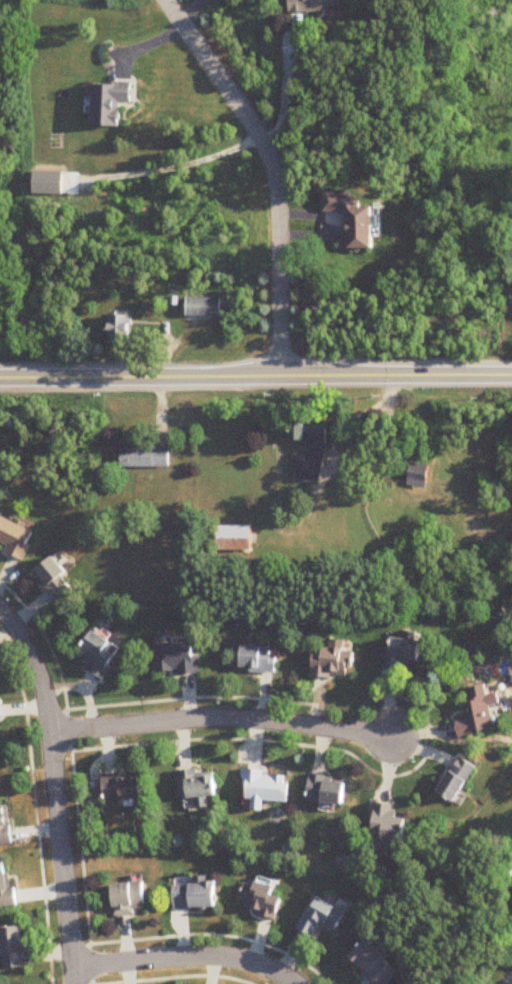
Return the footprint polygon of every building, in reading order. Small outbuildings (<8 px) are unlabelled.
[(285,13),(336,12),(336,0),(285,0),(285,13)] [(115,127),(115,103),(128,103),(128,83),(87,82),(87,127),(115,127)] [(60,171),(29,171),(29,194),(60,194),(60,171)] [(351,192),(319,192),(318,213),(341,213),(341,250),(365,251),(365,208),(351,208),(351,192)] [(218,298),(182,298),(182,318),(218,318),(218,298)] [(129,316),(105,316),(105,341),(129,341),(129,316)] [(292,481),(320,482),(321,424),(290,423),(290,442),(298,442),(298,453),(292,453),(292,481)] [(167,449),(118,449),(118,468),(167,468),(167,449)] [(423,486),(423,464),(404,464),(404,486),(423,486)] [(34,536),(0,518),(0,547),(2,548),(0,551),(0,553),(19,563),(34,536)] [(213,526),(213,551),(250,551),(250,526),(213,526)] [(30,572),(54,604),(75,588),(51,557),(30,572)] [(80,668),(99,681),(119,652),(89,631),(75,652),(86,659),(80,668)] [(418,664),(419,640),(384,639),(382,672),(403,673),(404,664),(418,664)] [(315,679),(349,680),(350,642),(327,641),(327,648),(309,647),(308,670),(315,670),(315,679)] [(198,674),(197,643),(153,644),(153,675),(198,674)] [(236,646),(235,671),(274,673),(275,649),(236,646)] [(474,699),(477,718),(460,720),(462,737),(502,732),(499,711),(508,710),(506,695),(474,699)] [(463,803),(483,767),(463,757),(443,792),(463,803)] [(211,808),(210,798),(220,797),(219,776),(203,777),(202,770),(179,771),(181,800),(197,799),(198,809),(211,808)] [(266,770),(243,770),(243,800),(254,800),(254,812),(266,812),(266,802),(287,802),(287,777),(266,777),(266,770)] [(104,776),(105,803),(146,802),(145,775),(104,776)] [(347,806),(350,781),(311,776),(308,801),(347,806)] [(396,806),(375,803),(371,839),(411,844),(414,819),(394,817),(396,806)] [(12,846),(11,807),(0,807),(0,847),(12,846)] [(10,861),(0,862),(0,910),(15,908),(10,861)] [(251,885),(241,907),(278,923),(288,899),(276,894),(280,885),(260,877),(256,887),(251,885)] [(175,910),(220,910),(220,883),(175,883),(175,910)] [(114,884),(115,917),(136,917),(136,911),(147,911),(146,884),(114,884)] [(300,932),(317,940),(323,926),(340,934),(350,910),(315,895),(300,932)] [(22,927),(1,929),(5,970),(26,967),(22,927)] [(376,983),(391,983),(404,971),(371,940),(352,960),(376,983)]
